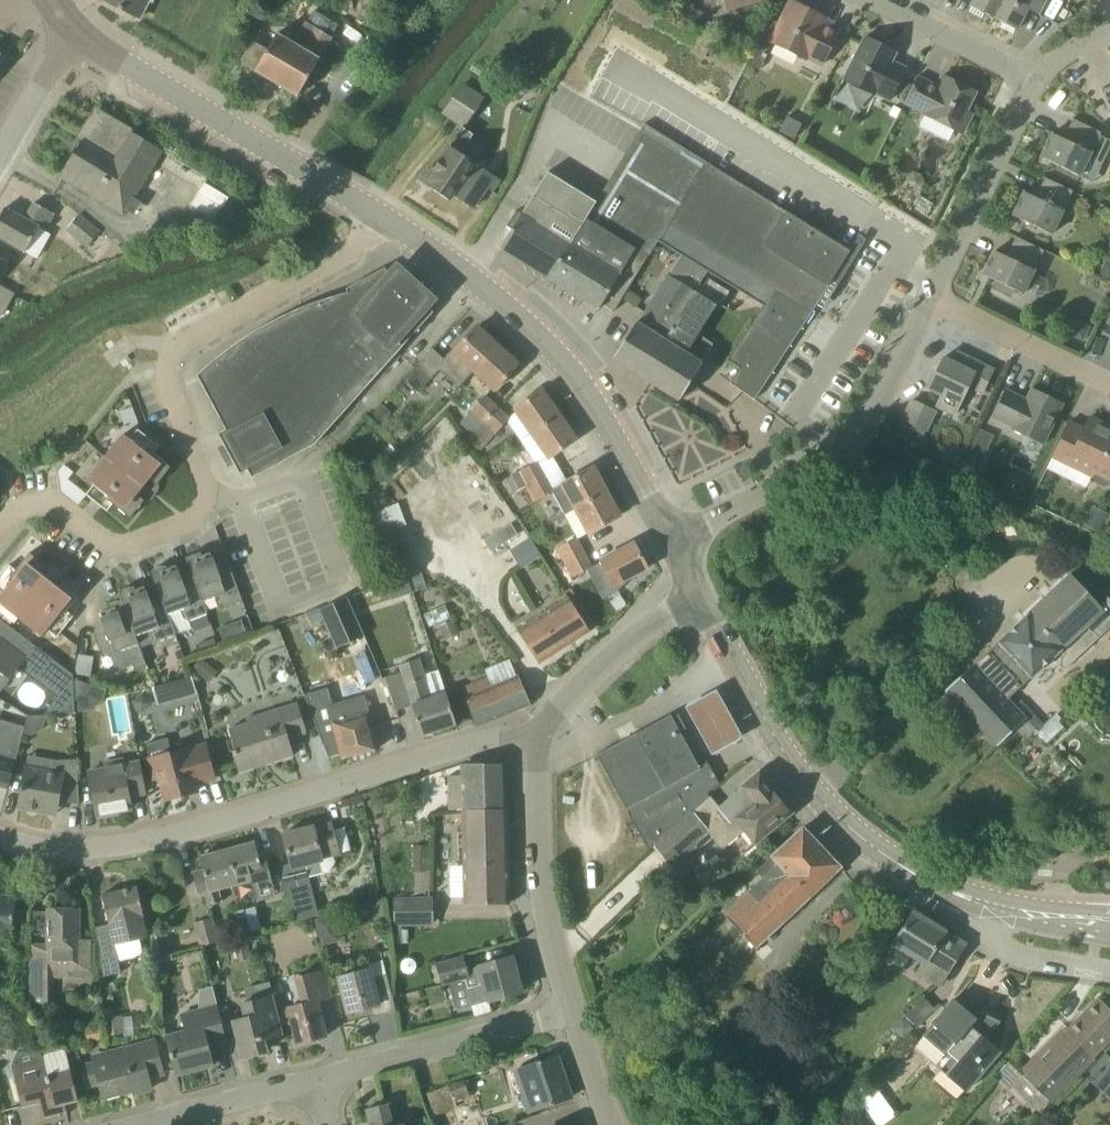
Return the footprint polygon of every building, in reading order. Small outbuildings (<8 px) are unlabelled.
[(102,1),(138,20),(148,0),(103,0),(102,1)] [(727,10),(760,0),(724,0),(727,10)] [(970,7),(972,7),(969,12),(982,19),(984,14),(994,18),(1003,0),(973,0),(970,7)] [(994,18),(1003,23),(1001,28),(1013,34),(1015,29),(1017,30),(1027,9),(1040,16),(1047,0),(1003,0),(994,18)] [(791,1),(779,25),(769,20),(759,37),(770,43),(805,60),(806,57),(823,65),(839,32),(823,24),(826,18),(791,1)] [(297,97),(338,27),(313,12),(306,25),(293,46),(275,35),(266,51),(253,43),(241,61),(256,70),(254,72),(297,97)] [(889,101),(906,68),(886,58),(890,50),(864,37),(843,80),(875,94),(889,101)] [(754,50),(747,65),(758,70),(764,55),(754,50)] [(976,93),(942,76),(937,87),(917,77),(904,103),(924,113),(923,114),(963,134),(972,115),(966,112),(976,93)] [(468,126),(485,99),(461,83),(443,110),(468,126)] [(1102,90),(1102,89),(1101,90),(1109,118),(1109,87),(1102,90)] [(806,122),(787,113),(777,133),(796,142),(806,122)] [(131,134),(99,115),(98,115),(82,142),(81,142),(59,178),(124,216),(162,151),(131,133),(131,134)] [(1100,136),(1101,133),(1072,119),(1071,120),(1072,121),(1063,139),(1052,134),(1040,157),(1080,176),(1087,162),(1100,168),(1109,147),(1109,141),(1100,136)] [(597,203),(597,204),(547,279),(598,310),(620,275),(632,282),(664,227),(718,260),(770,292),(728,361),(740,369),(730,383),(741,391),(755,400),(833,279),(832,278),(850,251),(761,197),(706,163),(644,125),(596,202),(597,203)] [(473,134),(472,133),(462,127),(432,172),(428,170),(423,177),(435,185),(432,190),(449,201),(452,196),(472,209),(485,189),(491,193),(499,180),(460,154),(473,134)] [(166,154),(160,164),(199,189),(205,179),(166,154)] [(499,250),(547,279),(597,204),(547,173),(499,250)] [(1052,235),(1073,191),(1044,177),(1044,179),(1035,198),(1024,192),(1012,216),(1052,235)] [(204,183),(198,195),(223,210),(229,198),(204,183)] [(198,195),(192,206),(217,221),(223,210),(198,195)] [(54,214),(33,203),(24,219),(5,208),(0,216),(0,238),(25,253),(38,228),(44,232),(54,214)] [(86,248),(99,232),(79,215),(66,231),(86,248)] [(1035,271),(1046,252),(1015,237),(1014,238),(1015,238),(1006,257),(995,252),(983,275),(997,282),(994,288),(1010,296),(1013,289),(1023,294),(1035,271)] [(1098,277),(1109,282),(1109,281),(1109,265),(1106,262),(1103,267),(1098,277)] [(433,300),(396,267),(390,274),(384,269),(346,289),(347,293),(319,302),(292,312),(266,325),(242,340),(218,357),(196,376),(225,430),(218,434),(239,475),(247,471),(251,479),(315,445),(433,312),(427,307),(433,300)] [(646,380),(699,296),(669,277),(638,325),(635,323),(613,359),(646,380)] [(14,295),(0,287),(0,304),(7,308),(14,295)] [(20,293),(17,300),(29,306),(32,299),(20,293)] [(701,365),(685,354),(716,305),(699,296),(646,380),(679,401),(701,365)] [(1078,323),(1071,337),(1082,343),(1089,329),(1078,323)] [(473,371),(497,345),(477,326),(453,352),(452,350),(444,359),(432,349),(404,380),(418,393),(434,376),(439,371),(458,388),(473,371)] [(494,391),(518,364),(497,345),(473,371),(494,391)] [(993,370),(966,357),(961,367),(943,358),(928,389),(941,395),(936,406),(955,415),(968,387),(982,393),(993,370)] [(1063,405),(1031,389),(1026,400),(1006,390),(993,418),(1013,427),(1012,429),(1026,436),(1044,444),(1063,405)] [(515,409),(516,411),(532,434),(559,416),(542,391),(515,409)] [(486,413),(493,405),(483,396),(468,413),(470,414),(461,424),(472,434),(481,424),(483,426),(491,418),(486,413)] [(925,431),(935,411),(912,400),(902,420),(925,431)] [(507,418),(493,405),(486,413),(491,418),(483,426),(481,424),(472,434),(473,435),(469,440),(480,451),(496,434),(495,433),(506,421),(508,419),(507,418)] [(552,456),(576,440),(559,416),(532,434),(520,442),(534,464),(517,473),(518,474),(526,490),(535,484),(534,480),(543,475),(537,465),(551,456),(552,456)] [(1108,426),(1089,418),(1084,429),(1069,422),(1052,457),(1092,477),(1094,473),(1109,481),(1109,427),(1108,426)] [(975,440),(989,446),(994,436),(980,429),(975,440)] [(158,447),(142,434),(138,430),(130,440),(123,435),(87,480),(94,485),(86,495),(107,511),(112,504),(130,518),(170,468),(153,454),(158,447)] [(606,492),(592,467),(567,481),(567,482),(551,491),(543,475),(534,480),(535,484),(526,490),(533,502),(552,492),(563,514),(575,508),(606,492)] [(606,492),(575,508),(588,534),(620,516),(606,492)] [(382,528),(403,520),(396,502),(376,510),(382,528)] [(510,524),(483,540),(490,551),(517,535),(510,524)] [(524,565),(539,557),(540,556),(530,538),(510,550),(520,568),(524,565)] [(565,563),(584,553),(576,538),(557,548),(565,563)] [(413,572),(400,541),(388,546),(400,577),(397,578),(398,579),(420,571),(420,570),(413,572)] [(617,591),(629,578),(647,568),(634,543),(600,561),(617,591)] [(29,553),(15,570),(8,565),(0,575),(0,592),(1,593),(0,595),(0,603),(42,636),(47,629),(56,637),(73,616),(66,611),(80,593),(29,553)] [(202,556),(200,553),(185,558),(192,577),(193,577),(202,602),(203,601),(203,602),(215,597),(218,605),(223,608),(242,601),(226,559),(225,559),(227,564),(216,568),(214,563),(210,553),(202,556)] [(584,553),(565,563),(573,578),(592,568),(584,553)] [(167,569),(166,566),(151,571),(161,598),(168,615),(168,614),(180,610),(183,618),(189,621),(207,614),(203,602),(203,601),(202,602),(193,577),(192,577),(181,581),(175,566),(167,569)] [(1084,590),(1069,574),(984,654),(985,655),(975,664),(974,663),(945,691),(997,747),(1023,722),(1028,718),(1016,706),(1009,698),(1030,678),(1031,679),(1052,659),(1063,671),(1109,627),(1109,618),(1107,615),(1109,613),(1109,600),(1107,598),(1099,606),(1084,590)] [(135,590),(134,587),(118,593),(121,601),(122,600),(135,635),(148,631),(151,639),(157,642),(176,635),(168,614),(168,615),(161,598),(150,602),(144,587),(135,590)] [(618,613),(628,606),(621,596),(611,604),(618,613)] [(336,649),(364,637),(347,598),(319,610),(336,649)] [(538,664),(590,631),(569,599),(518,631),(538,664)] [(146,666),(135,635),(122,600),(121,601),(107,606),(108,609),(100,613),(106,628),(93,633),(102,658),(126,649),(133,665),(134,670),(146,666)] [(245,634),(241,623),(230,626),(234,638),(245,634)] [(1,692),(35,646),(5,624),(0,630),(0,691),(1,692)] [(420,659),(399,665),(386,669),(381,657),(374,660),(382,678),(384,678),(395,712),(412,707),(421,736),(456,725),(442,681),(439,671),(425,675),(420,659)] [(211,666),(200,658),(191,670),(202,678),(211,666)] [(476,726),(529,705),(518,678),(510,660),(485,670),(488,678),(461,689),(476,726)] [(154,702),(190,694),(187,677),(151,684),(154,702)] [(365,696),(332,706),(327,688),(307,694),(319,727),(328,758),(341,755),(342,758),(379,748),(365,696)] [(715,688),(685,705),(710,752),(741,735),(715,688)] [(130,704),(139,714),(150,704),(140,694),(130,704)] [(1020,700),(1016,706),(1028,718),(1023,722),(1034,733),(1036,731),(1043,724),(1020,700)] [(239,772),(294,755),(288,739),(306,733),(297,704),(246,720),(247,724),(229,730),(235,751),(232,752),(239,772)] [(31,739),(42,733),(46,720),(29,715),(22,737),(31,739)] [(686,729),(678,715),(672,718),(670,715),(596,755),(626,810),(648,850),(652,848),(709,798),(709,797),(707,794),(719,783),(707,762),(699,767),(680,732),(686,729)] [(23,734),(25,727),(0,720),(0,786),(8,788),(23,734)] [(172,753),(168,738),(147,744),(151,758),(149,759),(155,781),(160,779),(165,800),(197,791),(195,784),(214,779),(205,745),(186,750),(186,749),(172,753)] [(57,760),(28,756),(18,807),(56,814),(58,801),(79,805),(76,759),(57,760)] [(123,766),(122,760),(104,763),(105,769),(88,772),(96,816),(132,809),(129,796),(146,793),(140,763),(123,766)] [(507,811),(506,764),(461,764),(462,776),(462,811),(507,811)] [(790,812),(764,779),(753,778),(719,807),(710,796),(709,797),(709,798),(652,848),(656,845),(679,872),(701,853),(708,862),(745,831),(754,841),(790,812)] [(509,903),(507,811),(462,811),(463,867),(464,897),(464,904),(509,903)] [(340,854),(332,821),(283,834),(291,864),(280,867),(294,922),(296,922),(296,921),(318,915),(305,866),(323,862),(322,859),(340,854)] [(755,949),(839,868),(840,867),(803,828),(756,872),(763,879),(724,915),(755,949)] [(259,860),(255,842),(228,849),(237,884),(251,880),(257,901),(276,896),(266,858),(259,860)] [(429,894),(430,847),(413,846),(413,872),(415,872),(414,893),(429,894)] [(1054,859),(1055,848),(1041,847),(1041,858),(1054,859)] [(222,902),(218,888),(237,884),(228,849),(200,857),(204,870),(192,873),(199,895),(206,893),(209,905),(222,902)] [(113,945),(147,938),(142,917),(144,916),(137,887),(102,895),(113,945)] [(378,887),(364,890),(366,901),(380,898),(378,887)] [(394,926),(434,925),(433,897),(393,898),(394,926)] [(15,902),(0,899),(0,946),(8,947),(8,943),(15,902)] [(380,901),(359,905),(362,919),(383,914),(380,901)] [(75,910),(73,907),(63,907),(61,910),(57,910),(57,915),(48,915),(48,967),(30,967),(30,1002),(54,1002),(53,977),(68,977),(69,971),(92,972),(91,962),(91,940),(79,940),(78,910),(75,910)] [(250,932),(262,929),(256,907),(244,910),(250,932)] [(237,936),(250,932),(244,910),(231,914),(237,936)] [(918,915),(913,912),(894,944),(924,962),(917,973),(939,986),(964,944),(944,932),(945,931),(929,921),(930,919),(921,913),(918,915)] [(200,946),(219,941),(212,917),(193,922),(200,946)] [(315,921),(321,945),(332,942),(337,930),(334,917),(315,921)] [(103,977),(121,973),(116,950),(98,954),(103,977)] [(27,958),(2,954),(0,968),(0,990),(12,992),(21,993),(27,958)] [(442,985),(469,978),(464,957),(437,964),(442,985)] [(471,1006),(522,992),(512,957),(473,968),(477,983),(466,986),(471,1006)] [(396,1011),(391,990),(386,974),(372,977),(370,968),(338,977),(347,1013),(378,1005),(381,1015),(396,1011)] [(296,1044),(327,1036),(317,1001),(332,997),(325,971),(296,978),(302,1004),(287,1008),(296,1044)] [(283,1033),(274,997),(269,981),(243,987),(247,1004),(243,1005),(247,1019),(234,1022),(243,1057),(266,1051),(263,1038),(283,1033)] [(915,1028),(934,1008),(923,997),(904,1017),(915,1028)] [(970,1023),(966,1019),(970,1014),(953,999),(932,1024),(954,1043),(947,1051),(952,1056),(941,1069),(966,1091),(1000,1051),(985,1039),(999,1023),(1000,1022),(977,1011),(977,1013),(980,1014),(970,1023)] [(1029,1071),(1014,1056),(993,1079),(1005,1091),(1011,1085),(1027,1100),(1024,1104),(1036,1114),(1048,1102),(1109,1038),(1109,1010),(1099,999),(1029,1071)] [(175,1075),(214,1065),(209,1046),(227,1042),(218,1007),(200,1011),(182,1016),(186,1031),(165,1036),(175,1075)] [(123,1015),(106,1017),(108,1036),(125,1034),(123,1015)] [(85,1028),(87,1042),(104,1039),(102,1026),(85,1028)] [(151,1089),(148,1077),(163,1074),(155,1041),(132,1047),(133,1052),(80,1065),(86,1086),(99,1083),(103,1097),(133,1089),(134,1093),(151,1089)] [(57,1105),(78,1100),(65,1048),(35,1053),(36,1059),(13,1065),(24,1106),(41,1102),(44,1116),(59,1112),(57,1105)] [(78,1050),(67,1053),(70,1066),(81,1063),(78,1050)] [(571,1098),(556,1056),(515,1071),(529,1107),(530,1112),(571,1098)] [(1092,1084),(1109,1099),(1109,1065),(1092,1084)] [(491,1071),(474,1077),(485,1113),(502,1108),(491,1071)] [(863,1082),(851,1091),(870,1115),(881,1107),(863,1082)] [(386,1104),(366,1109),(369,1122),(376,1121),(377,1124),(392,1124),(386,1104)]
